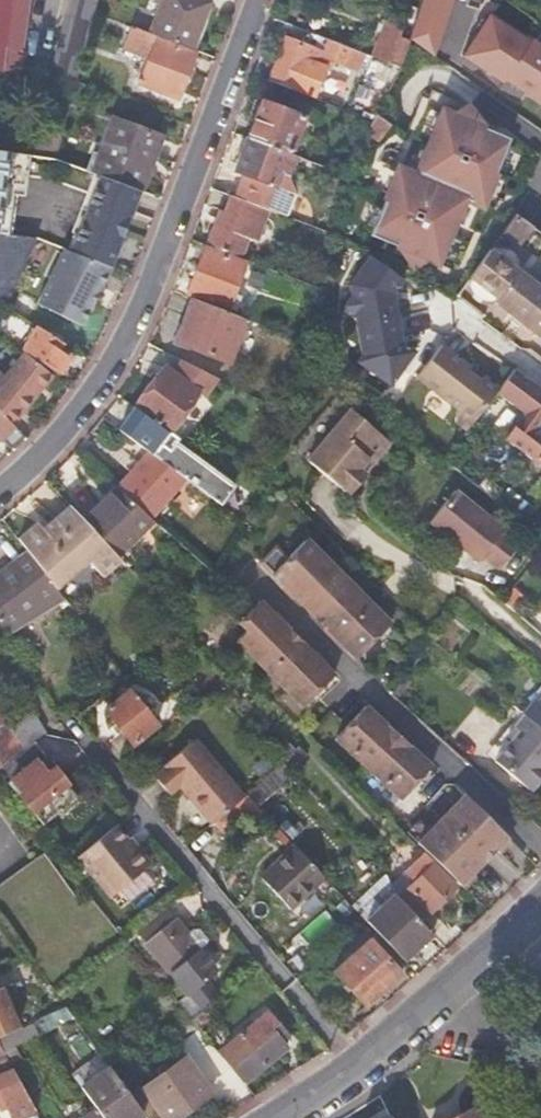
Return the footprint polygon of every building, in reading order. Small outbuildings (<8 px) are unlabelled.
[(0,71),(11,0),(0,0),(0,71)] [(158,35),(193,47),(210,1),(208,0),(164,0),(152,33),(158,35)] [(455,0),(426,0),(414,43),(441,51),(455,0)] [(540,98),(540,39),(486,11),(462,58),(540,98)] [(386,20),(373,55),(390,61),(403,27),(386,20)] [(152,33),(130,25),(122,47),(149,57),(140,82),(179,96),(195,52),(157,38),(158,35),(152,33)] [(287,37),(270,81),(315,97),(330,59),(360,70),(367,52),(330,38),(325,51),(287,37)] [(263,100),(249,136),(291,152),(305,116),(263,100)] [(507,147),(511,139),(487,129),(465,119),(444,111),(441,119),(434,135),(427,152),(420,168),(417,175),(400,168),(396,177),(389,194),(382,211),(375,227),(372,235),(396,245),(418,254),(438,263),(442,255),(449,239),(456,222),(462,206),(465,198),(483,206),(487,196),(494,180),(501,163),(507,147)] [(465,119),(487,129),(490,122),(467,113),(465,119)] [(434,135),(441,119),(433,116),(427,132),(434,135)] [(115,117),(95,173),(101,175),(141,189),(161,134),(115,117)] [(237,197),(270,209),(287,216),(296,192),(292,183),(293,182),(294,181),(294,180),(295,179),(295,178),(295,177),(294,176),(293,175),(292,174),(298,160),(292,158),(294,153),(291,152),(249,136),(236,170),(246,174),(237,197)] [(515,150),(507,147),(501,163),(508,166),(515,150)] [(420,168),(427,152),(420,149),(413,165),(420,168)] [(9,234),(15,195),(19,196),(24,196),(27,176),(31,155),(0,150),(0,232),(9,234)] [(70,247),(74,249),(101,177),(94,174),(73,233),(75,234),(70,247)] [(389,194),(396,177),(389,174),(382,191),(389,194)] [(74,249),(73,252),(113,267),(141,189),(101,175),(101,177),(74,249)] [(501,183),(494,180),(487,196),(494,199),(501,183)] [(220,211),(207,244),(241,257),(248,237),(257,241),(270,209),(237,197),(232,195),(225,213),(220,211)] [(470,209),(462,206),(456,222),(463,225),(470,209)] [(375,227),(382,211),(375,208),(368,224),(375,227)] [(515,212),(497,238),(515,251),(534,226),(530,223),(515,212)] [(7,305),(36,238),(36,237),(13,234),(9,234),(0,232),(0,304),(7,305)] [(449,239),(442,255),(449,258),(456,242),(449,239)] [(415,261),(418,254),(396,245),(393,252),(415,261)] [(207,248),(190,292),(229,307),(246,263),(207,248)] [(507,261),(490,248),(468,277),(485,289),(507,261)] [(66,249),(39,303),(84,324),(113,267),(73,252),(66,249)] [(403,279),(371,255),(351,283),(354,295),(348,305),(358,311),(359,320),(364,349),(368,351),(361,360),(394,382),(416,350),(403,341),(397,314),(395,315),(391,293),(392,294),(403,279)] [(485,289),(498,299),(496,302),(540,336),(540,286),(522,272),(507,261),(485,289)] [(246,318),(193,298),(176,342),(229,362),(246,318)] [(358,311),(348,305),(345,311),(359,320),(358,311)] [(25,351),(26,352),(60,373),(69,359),(57,352),(63,341),(40,326),(25,351)] [(471,368),(440,346),(416,380),(459,411),(452,421),(468,433),(499,389),(483,377),(480,382),(467,373),(471,368)] [(7,417),(12,422),(23,408),(25,409),(53,374),(26,352),(5,377),(0,372),(0,410),(7,417)] [(146,392),(120,429),(150,451),(191,482),(196,486),(221,504),(234,486),(167,436),(170,431),(168,430),(197,391),(165,367),(155,381),(152,381),(149,382),(146,384),(145,386),(145,390),(146,392)] [(498,395),(528,418),(519,429),(509,442),(519,449),(539,464),(540,466),(540,432),(536,428),(540,421),(540,391),(515,371),(498,395)] [(353,407),(310,458),(346,488),(348,486),(353,491),(369,472),(363,468),(372,457),(380,456),(390,445),(389,437),(353,407)] [(118,488),(120,490),(156,522),(175,500),(191,482),(150,451),(118,488)] [(191,482),(175,500),(180,504),(196,486),(191,482)] [(116,486),(99,505),(103,509),(120,490),(118,488),(116,486)] [(504,530),(457,489),(431,520),(478,560),(483,555),(500,569),(519,546),(502,532),(504,530)] [(99,505),(86,520),(121,557),(126,561),(146,538),(158,524),(156,522),(120,490),(103,509),(99,505)] [(39,523),(18,538),(29,552),(53,583),(88,557),(103,575),(121,557),(86,520),(70,504),(54,519),(59,524),(49,534),(39,523)] [(158,524),(146,538),(152,542),(164,528),(158,524)] [(280,543),(265,559),(362,654),(397,619),(311,535),(292,555),(280,543)] [(0,573),(0,624),(4,632),(60,592),(53,583),(29,552),(0,573)] [(245,618),(253,626),(242,638),(309,703),(340,671),(265,597),(249,614),(245,618)] [(128,689),(105,708),(133,742),(158,723),(141,703),(146,699),(140,693),(136,697),(128,689)] [(532,704),(540,711),(540,696),(539,694),(532,704)] [(406,798),(437,766),(375,704),(342,735),(406,798)] [(532,704),(524,713),(525,714),(540,727),(540,711),(532,704)] [(21,747),(10,727),(0,710),(0,764),(21,747)] [(10,727),(21,747),(23,750),(33,742),(43,733),(45,733),(30,710),(10,727)] [(525,714),(514,727),(521,733),(496,763),(537,797),(540,792),(540,727),(525,714)] [(179,785),(212,824),(213,823),(243,796),(196,738),(164,765),(166,767),(155,776),(169,793),(179,785)] [(296,749),(289,742),(275,754),(283,761),(296,749)] [(6,773),(3,775),(9,782),(12,779),(23,791),(19,794),(33,810),(66,781),(52,765),(45,771),(35,759),(42,754),(37,746),(34,749),(26,755),(6,773)] [(0,769),(0,770),(3,775),(6,773),(26,755),(24,751),(0,769)] [(243,796),(213,823),(225,837),(259,807),(246,793),(243,796)] [(420,843),(476,897),(523,849),(467,795),(420,843)] [(127,839),(114,823),(78,853),(112,895),(148,865),(127,839)] [(324,875),(293,842),(258,875),(289,908),(324,875)] [(0,879),(0,914),(53,987),(107,949),(33,855),(0,879)] [(422,866),(395,892),(426,923),(459,890),(432,863),(425,869),(422,866)] [(366,920),(402,958),(412,948),(414,950),(432,933),(395,894),(366,920)] [(166,908),(137,932),(172,973),(189,994),(214,973),(217,971),(215,967),(207,958),(201,951),(166,908)] [(369,945),(334,977),(366,1011),(401,979),(369,945)] [(19,1027),(3,988),(0,989),(0,1036),(19,1027)] [(185,1014),(175,1023),(186,1036),(197,1027),(185,1014)] [(219,1052),(244,1082),(287,1046),(262,1016),(219,1052)] [(198,1032),(184,1043),(198,1061),(204,1057),(215,1070),(210,1075),(228,1096),(242,1085),(198,1032)] [(107,1042),(98,1049),(102,1054),(111,1047),(107,1042)] [(165,1117),(175,1117),(212,1092),(184,1056),(142,1087),(154,1104),(165,1117)] [(37,1110),(12,1064),(7,1066),(9,1071),(0,1075),(0,1102),(1,1102),(3,1107),(7,1105),(13,1117),(19,1117),(37,1110)] [(143,1112),(110,1066),(82,1086),(98,1109),(105,1117),(134,1117),(143,1112)] [(450,1117),(488,1117),(480,1102),(450,1117)] [(148,1117),(165,1117),(154,1104),(143,1112),(148,1117)] [(387,1108),(372,1117),(392,1117),(387,1108)] [(98,1109),(76,1117),(77,1117),(105,1117),(98,1109)]
